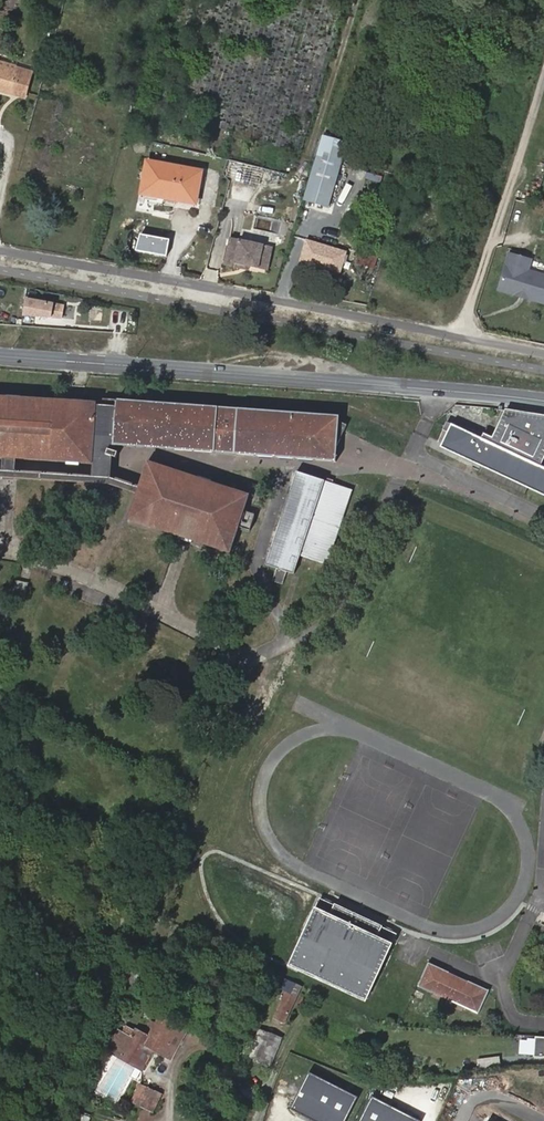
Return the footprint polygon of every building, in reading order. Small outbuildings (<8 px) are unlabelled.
[(0,60),(0,66),(14,70),(15,65),(0,60)] [(9,93),(11,88),(25,92),(31,69),(15,65),(14,70),(0,66),(0,90),(9,93)] [(11,88),(9,93),(23,97),(25,92),(11,88)] [(347,142),(325,135),(305,200),(327,207),(347,142)] [(177,194),(176,199),(197,202),(203,171),(149,161),(143,193),(156,195),(158,190),(177,194)] [(156,195),(176,199),(177,194),(158,190),(156,195)] [(223,260),(247,265),(257,268),(262,245),(228,237),(223,260)] [(345,251),(310,241),(303,261),(339,271),(345,251)] [(272,247),(262,245),(257,268),(267,270),(272,247)] [(377,257),(362,252),(359,262),(374,266),(377,257)] [(513,287),(522,256),(511,253),(501,283),(513,287)] [(529,270),(532,259),(522,256),(513,287),(543,297),(543,274),(529,270)] [(223,260),(222,264),(246,269),(247,265),(223,260)] [(512,292),(513,287),(501,283),(500,288),(512,292)] [(513,287),(512,292),(543,302),(543,297),(513,287)] [(66,306),(27,300),(25,317),(64,318),(66,306)] [(92,435),(93,429),(95,403),(0,397),(0,456),(3,456),(17,457),(90,462),(92,439),(92,435)] [(102,397),(99,435),(113,436),(112,445),(233,453),(236,406),(102,397)] [(505,411),(492,438),(485,435),(483,440),(449,424),(446,429),(450,431),(443,446),(482,464),(490,468),(514,479),(521,483),(543,493),(543,468),(540,467),(543,459),(543,417),(505,411)] [(89,477),(110,478),(112,449),(112,445),(113,436),(99,435),(92,435),(92,439),(90,462),(89,477)] [(233,457),(233,453),(112,445),(112,449),(233,457)] [(141,488),(110,478),(89,477),(16,472),(17,457),(3,456),(1,471),(0,471),(0,478),(109,486),(139,495),(141,488)] [(237,527),(239,520),(247,496),(150,464),(141,488),(139,495),(130,519),(228,551),(237,527)] [(352,490),(297,472),(265,564),(293,573),(300,556),(326,565),(352,490)] [(247,523),(239,520),(237,527),(245,530),(247,523)] [(395,935),(321,900),(291,964),(367,999),(395,935)] [(432,991),(449,998),(456,983),(446,978),(448,974),(426,964),(415,989),(430,996),(432,991)] [(446,978),(456,983),(458,978),(448,974),(446,978)] [(458,978),(456,983),(464,987),(466,983),(458,978)] [(456,983),(449,998),(464,1005),(461,1010),(477,1017),(488,993),(466,983),(464,987),(456,983)] [(446,1003),(449,998),(432,991),(430,996),(446,1003)] [(296,998),(286,994),(274,1018),(284,1023),(296,998)] [(464,1005),(449,998),(446,1003),(461,1010),(464,1005)] [(144,1047),(153,1052),(161,1056),(173,1036),(182,1040),(188,1031),(161,1017),(156,1024),(152,1021),(149,1026),(153,1028),(149,1035),(135,1029),(135,1030),(126,1026),(123,1031),(120,1030),(110,1049),(122,1055),(124,1052),(138,1059),(144,1047)] [(273,1063),(285,1037),(261,1026),(254,1041),(251,1040),(246,1051),(273,1063)] [(535,1037),(534,1057),(543,1058),(543,1038),(535,1037)] [(145,1067),(153,1052),(144,1047),(138,1059),(136,1062),(145,1067)] [(375,1049),(368,1057),(384,1071),(391,1062),(375,1049)] [(122,1055),(136,1062),(138,1059),(124,1052),(122,1055)] [(495,1057),(475,1060),(476,1071),(497,1068),(495,1057)] [(311,1071),(293,1108),(319,1120),(347,1120),(359,1096),(311,1071)] [(161,1095),(141,1085),(132,1103),(153,1113),(161,1095)] [(374,1096),(361,1120),(422,1120),(374,1096)]
